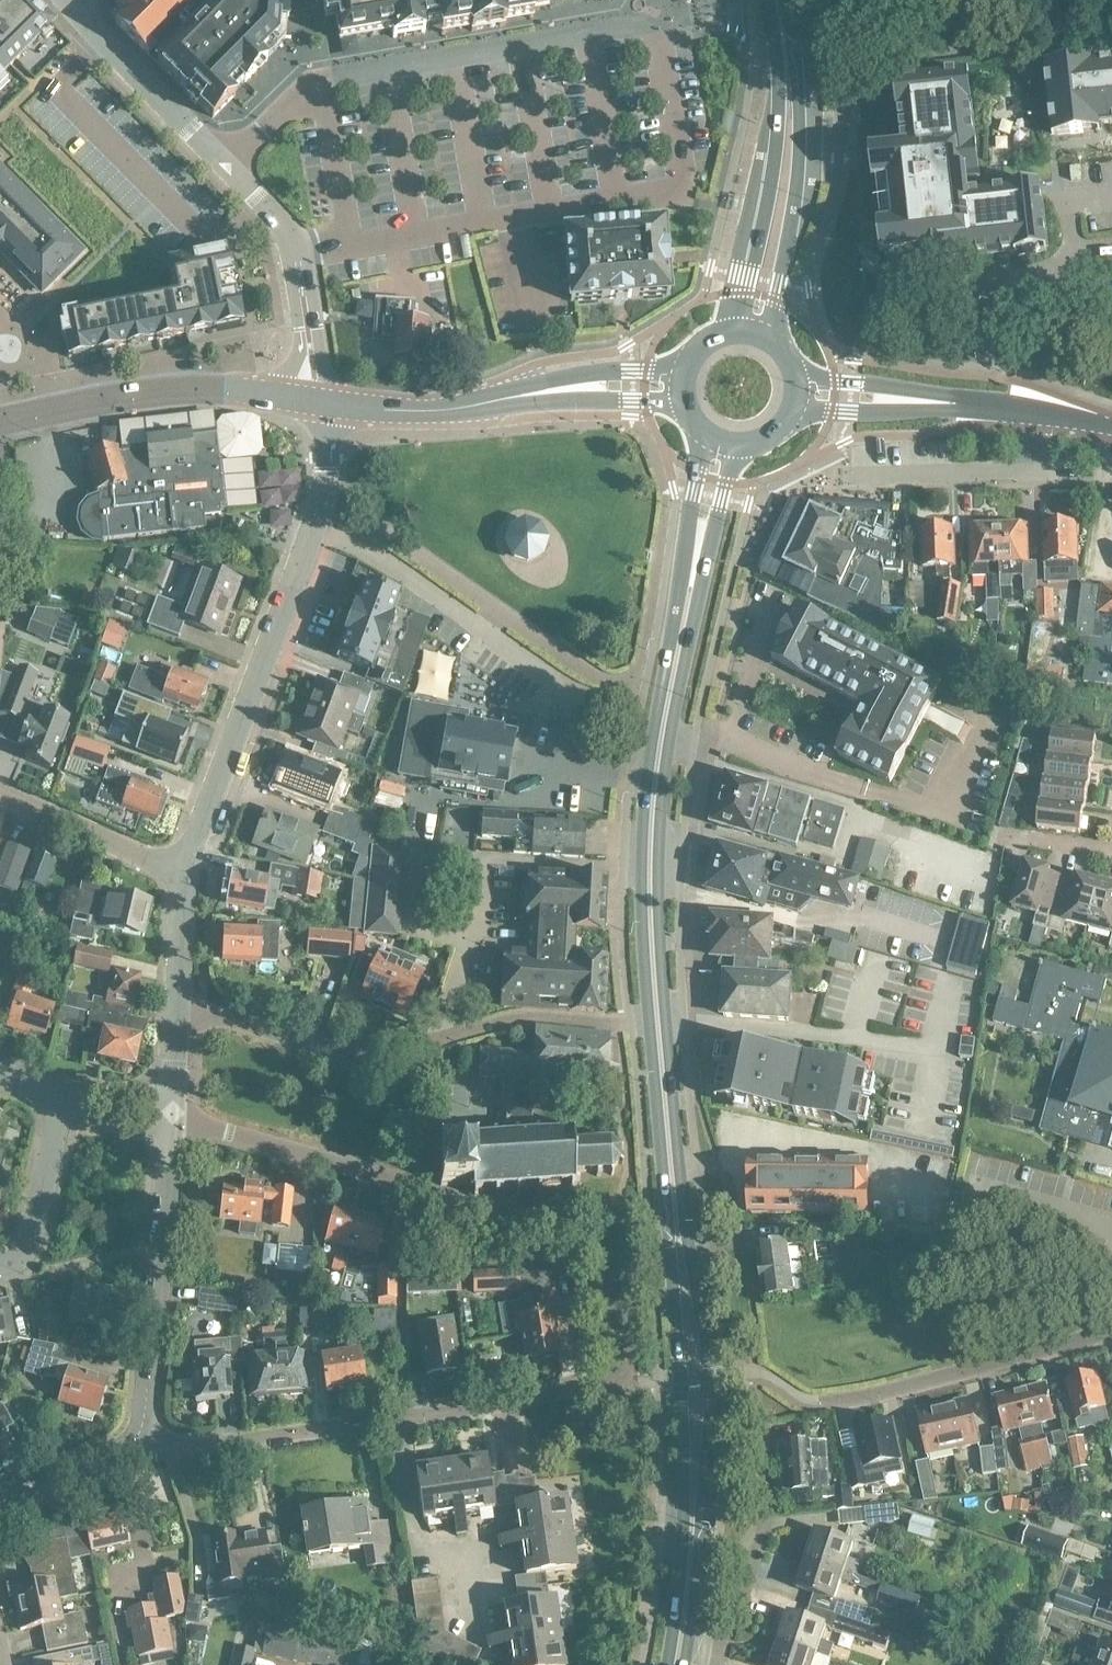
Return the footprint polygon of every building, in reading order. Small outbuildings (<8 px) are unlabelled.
[(52,25),(32,5),(33,4),(29,0),(0,0),(0,76),(52,25)] [(210,8),(190,28),(182,21),(193,11),(182,0),(128,0),(117,11),(122,15),(115,22),(148,55),(150,54),(157,62),(157,63),(213,118),(235,95),(233,93),(244,82),(245,83),(267,60),(266,59),(285,40),(286,21),(287,21),(289,0),(211,0),(210,8)] [(327,5),(333,4),(339,39),(392,29),(393,35),(425,30),(424,24),(439,21),(441,32),(441,35),(445,35),(467,31),(470,30),(470,33),(475,32),(503,28),(507,27),(507,24),(509,23),(530,20),(534,19),(533,16),(531,5),(531,1),(536,0),(326,0),(327,5)] [(1047,69),(1054,135),(1070,133),(1083,132),(1090,131),(1096,131),(1099,130),(1099,129),(1099,124),(1110,123),(1111,122),(1111,64),(1092,66),(1092,64),(1076,66),(1063,67),(1063,68),(1047,69)] [(875,158),(872,170),(878,181),(878,184),(893,182),(897,228),(883,230),(885,258),(920,255),(921,266),(952,262),(952,261),(1019,253),(1019,254),(1048,251),(1041,191),(1012,194),(1012,195),(970,200),(968,181),(979,180),(976,151),(975,151),(970,107),(971,107),(967,79),(899,87),(907,152),(875,155),(875,158)] [(218,141),(241,131),(236,121),(213,132),(218,141)] [(1041,176),(1039,165),(1018,167),(1003,168),(1004,180),(1041,176)] [(38,209),(0,171),(0,251),(2,253),(4,254),(20,271),(22,273),(39,290),(40,292),(81,252),(38,209)] [(664,223),(564,231),(570,302),(670,294),(664,223)] [(177,298),(77,318),(77,321),(63,324),(61,316),(74,314),(73,313),(60,316),(69,358),(88,354),(87,353),(98,351),(98,352),(146,342),(145,341),(156,339),(156,340),(241,323),(227,253),(170,264),(177,298)] [(431,323),(412,322),(413,303),(415,304),(415,302),(375,300),(375,301),(377,301),(374,340),(394,341),(394,357),(397,357),(400,360),(406,361),(409,358),(425,359),(426,338),(430,338),(431,323)] [(205,528),(205,526),(203,513),(220,511),(258,506),(252,460),(220,464),(219,463),(217,463),(216,457),(213,451),(208,447),(202,445),(191,446),(189,430),(146,435),(148,451),(119,454),(117,448),(88,455),(98,494),(96,495),(89,497),(82,503),(79,511),(76,522),(81,534),(91,542),(102,544),(102,541),(205,528)] [(881,631),(885,571),(886,571),(902,573),(905,535),(890,533),(892,513),(846,509),(842,518),(815,506),(788,562),(819,577),(809,597),(881,631)] [(1060,523),(1060,526),(1044,527),(1046,563),(1044,563),(1045,584),(1078,582),(1077,575),(1075,526),(1070,526),(1070,523),(1060,523)] [(512,531),(507,544),(514,557),(527,561),(540,555),(544,541),(538,529),(524,524),(512,531)] [(1037,591),(1036,562),(1027,563),(1025,528),(1023,528),(1023,524),(1010,524),(1010,528),(998,529),(1001,601),(1014,600),(1013,576),(1024,576),(1024,592),(1036,591),(1037,591)] [(975,530),(971,530),(973,579),(987,578),(988,601),(1001,601),(998,529),(986,529),(986,525),(975,526),(975,530)] [(926,531),(921,532),(923,567),(937,566),(938,580),(948,580),(948,566),(954,566),(952,530),(937,531),(937,527),(926,528),(926,531)] [(108,565),(124,571),(132,553),(115,547),(108,565)] [(157,597),(146,624),(178,636),(184,621),(215,633),(226,604),(230,606),(240,581),(201,566),(185,607),(157,597)] [(370,670),(366,680),(402,693),(428,622),(395,609),(399,597),(391,593),(393,587),(377,581),(374,587),(365,584),(357,605),(356,604),(353,612),(356,613),(350,630),(347,628),(344,636),(346,636),(338,658),(370,670)] [(961,586),(944,584),(938,621),(955,623),(961,586)] [(1075,637),(1090,639),(1084,683),(1111,687),(1111,590),(1103,589),(1103,590),(1082,588),(1075,637)] [(1053,591),(1037,591),(1036,591),(1037,620),(1054,619),(1053,591)] [(781,642),(772,659),(803,675),(864,706),(854,725),(854,724),(838,755),(890,782),(906,751),(905,751),(918,726),(919,726),(941,682),(889,655),(889,656),(829,625),(829,624),(798,609),(789,626),(781,642)] [(50,641),(56,624),(34,616),(27,632),(50,641)] [(116,648),(123,626),(110,621),(101,643),(116,648)] [(961,643),(948,666),(968,676),(980,653),(961,643)] [(94,682),(103,686),(110,667),(98,663),(91,681),(94,682)] [(174,669),(170,681),(158,677),(159,675),(137,667),(128,690),(163,703),(163,702),(178,707),(180,702),(196,709),(201,695),(205,694),(207,689),(205,685),(206,681),(174,669)] [(35,675),(18,668),(1,715),(26,724),(18,747),(29,751),(25,761),(49,770),(59,745),(62,746),(69,726),(66,725),(68,719),(25,703),(35,675)] [(317,678),(306,707),(362,728),(365,719),(352,715),(359,695),(368,698),(373,685),(343,674),(338,686),(317,678)] [(1041,695),(1043,677),(1027,674),(1024,692),(1041,695)] [(1005,682),(1004,681),(1000,692),(1011,698),(1016,686),(1015,685),(1016,677),(1005,676),(1005,682)] [(105,698),(109,688),(94,682),(90,692),(105,698)] [(175,765),(187,734),(186,733),(186,734),(166,726),(161,724),(166,710),(123,693),(114,717),(129,723),(121,744),(136,749),(135,750),(137,750),(174,764),(174,765),(175,765)] [(506,783),(515,734),(465,725),(467,714),(412,704),(399,775),(430,781),(430,784),(440,786),(440,790),(486,798),(487,791),(501,794),(503,783),(506,783)] [(1021,709),(1014,706),(1010,714),(1016,718),(1021,709)] [(362,728),(306,707),(295,735),(315,743),(311,754),(344,764),(348,755),(338,751),(345,731),(359,736),(362,728)] [(1053,733),(1051,757),(1093,763),(1094,763),(1097,739),(1053,733)] [(1021,753),(1030,755),(1034,744),(1025,741),(1021,753)] [(107,752),(77,743),(73,756),(103,765),(107,752)] [(1030,755),(1021,753),(1018,764),(1026,767),(1030,755)] [(289,755),(276,787),(325,806),(338,774),(289,755)] [(1049,757),(1046,781),(1088,786),(1090,786),(1093,763),(1051,757),(1049,757)] [(123,812),(124,809),(155,821),(156,817),(159,818),(163,807),(160,806),(165,793),(148,787),(149,783),(116,770),(108,767),(96,802),(123,812)] [(68,788),(87,797),(95,780),(76,771),(68,788)] [(756,836),(770,790),(724,777),(710,823),(756,836)] [(1045,781),(1042,804),(1084,809),(1086,810),(1088,786),(1046,781),(1045,781)] [(381,782),(377,793),(403,800),(406,789),(381,782)] [(1008,799),(1018,801),(1021,789),(1012,786),(1008,799)] [(255,800),(277,802),(278,789),(256,788),(255,800)] [(809,811),(811,803),(812,802),(770,789),(770,790),(756,836),(798,849),(800,840),(801,839),(809,811)] [(1018,801),(1008,799),(1005,810),(1014,813),(1018,801)] [(834,850),(845,811),(815,802),(814,804),(812,812),(809,811),(801,839),(800,840),(834,850)] [(1084,809),(1042,804),(1040,804),(1037,828),(1081,834),(1084,809)] [(332,809),(327,821),(359,834),(360,831),(364,821),(332,809)] [(385,811),(376,837),(391,842),(400,816),(385,811)] [(267,812),(254,845),(303,864),(316,831),(267,812)] [(532,854),(534,823),(517,822),(517,816),(482,813),(481,837),(514,839),(513,853),(532,854)] [(132,819),(129,831),(165,838),(167,826),(132,819)] [(364,821),(360,831),(370,835),(375,823),(365,819),(364,821)] [(535,820),(534,823),(532,854),(532,855),(582,858),(584,823),(535,820)] [(359,834),(327,821),(322,834),(355,846),(357,841),(359,834)] [(360,831),(359,834),(357,841),(371,846),(373,847),(373,846),(374,843),(368,841),(370,835),(360,831)] [(891,848),(862,839),(852,874),(881,883),(891,848)] [(357,841),(355,846),(352,853),(369,860),(370,846),(371,846),(357,841)] [(0,856),(0,888),(17,894),(32,853),(4,843),(0,856)] [(373,861),(404,864),(406,850),(374,847),(373,861)] [(765,906),(766,902),(771,887),(771,884),(815,897),(852,908),(860,879),(782,858),(780,865),(723,847),(710,888),(748,900),(765,906)] [(35,853),(24,881),(44,889),(55,861),(35,853)] [(373,861),(371,876),(403,879),(404,864),(373,861)] [(1048,931),(1062,877),(1050,874),(1051,869),(1025,862),(1013,907),(1037,914),(1034,927),(1035,927),(1048,931)] [(322,889),(324,877),(297,872),(292,899),(319,904),(320,897),(323,898),(325,889),(322,889)] [(505,952),(501,1007),(604,1013),(607,958),(572,956),(574,928),(603,929),(606,877),(529,872),(526,925),(528,925),(527,953),(505,952)] [(230,888),(227,890),(225,896),(228,899),(228,904),(275,913),(281,883),(267,881),(268,880),(233,874),(230,888)] [(371,876),(370,890),(401,893),(403,879),(371,876)] [(1062,877),(1048,931),(1062,935),(1066,922),(1089,928),(1102,883),(1077,876),(1075,881),(1062,877)] [(356,881),(353,908),(365,909),(367,882),(356,881)] [(1089,928),(1111,935),(1111,885),(1102,883),(1089,928)] [(105,910),(147,920),(150,903),(95,890),(95,887),(81,884),(78,897),(91,901),(105,910)] [(370,890),(369,904),(400,907),(401,893),(370,890)] [(91,901),(78,897),(68,939),(92,944),(95,933),(141,944),(147,920),(105,910),(91,901)] [(369,904),(367,919),(399,922),(400,907),(369,904)] [(733,960),(782,965),(782,961),(774,961),(775,942),(800,944),(812,947),(816,935),(772,922),(748,920),(749,918),(734,914),(734,920),(713,918),(711,934),(721,935),(719,958),(733,959),(733,960)] [(946,967),(976,975),(990,924),(962,916),(946,967)] [(399,922),(367,919),(366,933),(397,936),(399,922)] [(278,962),(280,923),(260,923),(260,931),(225,929),(224,944),(220,946),(220,953),(224,955),(223,960),(259,961),(278,962)] [(0,943),(0,962),(13,965),(19,939),(2,935),(0,943)] [(352,938),(337,937),(325,937),(324,961),(349,962),(351,956),(352,938)] [(354,947),(354,955),(364,956),(366,938),(358,937),(354,947)] [(859,948),(858,948),(834,941),(829,959),(854,966),(859,948)] [(113,955),(78,948),(74,968),(109,975),(113,955)] [(381,1010),(404,955),(392,950),(390,957),(379,952),(375,963),(362,957),(352,982),(364,987),(360,998),(372,1002),(370,1006),(381,1010)] [(416,960),(404,955),(381,1010),(392,1015),(393,1011),(404,1016),(409,1006),(421,1012),(432,987),(419,981),(423,971),(413,967),(416,960)] [(782,965),(733,960),(732,976),(731,976),(727,1017),(792,1022),(796,982),(780,980),(782,965)] [(1074,1026),(1082,998),(1100,1003),(1107,980),(1111,981),(1111,968),(1098,964),(1094,976),(1042,962),(1030,1006),(1015,1002),(1018,990),(1003,986),(993,1022),(1065,1042),(1069,1043),(1074,1026)] [(130,1020),(130,1019),(132,1009),(132,1010),(140,975),(114,969),(108,1001),(93,997),(91,1006),(86,1005),(87,997),(66,992),(63,1007),(90,1013),(127,1021),(127,1019),(130,1020)] [(14,1009),(8,1026),(28,1033),(29,1030),(45,1035),(53,1008),(29,1000),(35,981),(18,976),(8,1007),(14,1009)] [(986,993),(995,996),(1000,983),(990,980),(986,993)] [(61,1009),(57,1026),(66,1029),(70,1012),(61,1009)] [(127,1021),(90,1013),(86,1030),(105,1034),(100,1056),(133,1063),(138,1041),(142,1042),(146,1022),(130,1019),(130,1020),(127,1019),(127,1021)] [(1065,1042),(1040,1131),(1111,1150),(1111,1033),(1092,1027),(1091,1031),(1074,1026),(1069,1043),(1065,1042)] [(502,1084),(514,1084),(514,1080),(531,1081),(531,1083),(615,1086),(616,1069),(607,1069),(609,1034),(536,1027),(534,1053),(481,1049),(479,1077),(503,1079),(502,1084)] [(974,1049),(975,1039),(962,1037),(960,1048),(974,1049)] [(793,1055),(731,1042),(721,1094),(785,1107),(786,1100),(800,1103),(798,1110),(860,1123),(871,1071),(807,1058),(807,1055),(794,1052),(793,1055)] [(972,1059),(974,1049),(960,1048),(959,1057),(972,1059)] [(514,1084),(502,1084),(498,1136),(495,1136),(495,1130),(491,1131),(491,1136),(475,1137),(474,1131),(470,1131),(470,1137),(467,1137),(467,1145),(438,1147),(440,1185),(467,1184),(468,1193),(472,1193),(472,1198),(476,1198),(476,1191),(493,1190),(493,1197),(497,1197),(497,1190),(513,1189),(514,1195),(518,1195),(518,1188),(535,1187),(535,1195),(539,1195),(538,1187),(568,1185),(569,1192),(573,1192),(573,1185),(579,1185),(579,1181),(572,1181),(572,1176),(579,1176),(579,1172),(595,1171),(595,1176),(599,1176),(599,1171),(607,1171),(611,1176),(613,1174),(611,1171),(616,1164),(621,1166),(621,1162),(617,1161),(617,1151),(622,1148),(620,1145),(615,1148),(610,1141),(612,1138),(610,1136),(606,1139),(597,1140),(597,1137),(594,1137),(594,1140),(572,1141),(571,1131),(569,1131),(569,1126),(565,1126),(565,1131),(538,1133),(537,1127),(533,1128),(533,1133),(517,1134),(517,1129),(513,1129),(513,1134),(510,1134),(514,1084)] [(954,1096),(953,1111),(968,1112),(969,1097),(954,1096)] [(1032,1123),(1035,1112),(1014,1106),(1011,1117),(1032,1123)] [(871,1141),(879,1143),(881,1133),(873,1131),(871,1141)] [(889,1135),(881,1133),(879,1143),(887,1145),(889,1135)] [(898,1137),(889,1135),(887,1145),(895,1147),(898,1137)] [(906,1138),(898,1137),(895,1147),(904,1148),(906,1138)] [(914,1140),(906,1138),(904,1148),(912,1150),(914,1140)] [(922,1142),(914,1140),(912,1150),(920,1152),(922,1142)] [(930,1143),(922,1142),(920,1152),(928,1153),(930,1143)] [(938,1145),(930,1143),(928,1153),(936,1155),(938,1145)] [(946,1147),(938,1145),(936,1155),(944,1157),(946,1147)] [(955,1149),(946,1147),(944,1157),(953,1159),(955,1149)] [(12,1154),(0,1150),(0,1194),(12,1154)] [(868,1214),(868,1157),(798,1156),(798,1164),(751,1164),(751,1213),(868,1214)] [(219,1200),(217,1214),(221,1215),(221,1219),(241,1221),(239,1238),(256,1240),(261,1199),(274,1200),(271,1224),(284,1226),(289,1187),(271,1185),(271,1190),(262,1189),(263,1185),(245,1183),(245,1190),(224,1188),(223,1200),(219,1200)] [(351,1247),(360,1211),(334,1204),(325,1240),(351,1247)] [(351,1247),(347,1261),(343,1275),(343,1277),(359,1281),(361,1271),(372,1272),(386,1218),(360,1211),(351,1247)] [(810,1226),(812,1242),(840,1238),(838,1224),(810,1226)] [(794,1293),(793,1281),(792,1279),(787,1242),(757,1246),(764,1298),(794,1293)] [(343,1275),(347,1261),(334,1258),(330,1272),(343,1275)] [(259,1281),(272,1283),(275,1262),(263,1260),(259,1281)] [(394,1267),(377,1267),(377,1306),(395,1308),(394,1277),(394,1267)] [(519,1276),(519,1270),(474,1272),(473,1272),(473,1277),(473,1294),(520,1293),(519,1276)] [(276,1274),(273,1299),(314,1303),(314,1278),(276,1274)] [(456,1276),(407,1278),(407,1294),(456,1292),(456,1276)] [(72,1288),(69,1321),(109,1326),(112,1292),(72,1288)] [(553,1292),(516,1297),(516,1298),(520,1323),(517,1323),(519,1335),(523,1334),(527,1357),(542,1355),(545,1357),(552,1356),(554,1353),(558,1352),(552,1317),(557,1317),(553,1292)] [(200,1293),(198,1309),(198,1312),(236,1316),(238,1296),(200,1293)] [(313,1333),(314,1305),(301,1305),(301,1333),(313,1333)] [(314,1305),(313,1333),(332,1333),(332,1305),(314,1305)] [(2,1335),(4,1344),(15,1342),(9,1310),(0,1312),(0,1336),(2,1335)] [(395,1311),(373,1311),(373,1332),(395,1332),(395,1311)] [(57,1314),(43,1313),(41,1338),(55,1340),(57,1314)] [(453,1327),(420,1333),(427,1374),(431,1373),(432,1376),(442,1372),(457,1369),(454,1350),(457,1350),(453,1327)] [(285,1333),(273,1334),(279,1396),(303,1394),(302,1390),(305,1390),(302,1353),(287,1355),(285,1333)] [(279,1396),(273,1334),(262,1335),(264,1356),(248,1358),(251,1394),(254,1394),(254,1398),(279,1396)] [(228,1352),(193,1356),(196,1402),(210,1401),(210,1397),(229,1396),(227,1362),(241,1361),(239,1338),(227,1339),(228,1352)] [(33,1342),(31,1350),(27,1363),(24,1372),(44,1379),(45,1375),(51,1377),(51,1378),(66,1382),(60,1400),(80,1406),(77,1417),(91,1421),(95,1411),(96,1411),(101,1396),(105,1395),(107,1390),(104,1387),(105,1382),(84,1375),(85,1371),(71,1366),(76,1351),(48,1346),(48,1345),(33,1342)] [(353,1353),(322,1358),(327,1391),(365,1385),(359,1346),(352,1347),(353,1353)] [(1069,1382),(1080,1424),(1080,1425),(1081,1428),(1093,1425),(1098,1428),(1106,1426),(1109,1422),(1097,1375),(1093,1376),(1090,1374),(1083,1375),(1083,1378),(1069,1382)] [(1031,1424),(1042,1467),(1054,1464),(1047,1436),(1045,1436),(1042,1424),(1042,1423),(1056,1420),(1048,1386),(1044,1387),(1043,1385),(1035,1388),(1035,1389),(1023,1392),(1031,1424)] [(327,1410),(370,1405),(369,1390),(326,1394),(327,1410)] [(1031,1424),(1023,1392),(1009,1396),(1009,1394),(999,1396),(1000,1398),(997,1399),(1004,1426),(1005,1432),(1022,1428),(1025,1441),(1023,1442),(1030,1470),(1042,1467),(1031,1424)] [(943,1401),(954,1451),(979,1445),(968,1395),(943,1401)] [(954,1451),(943,1401),(917,1407),(928,1457),(954,1451)] [(17,1461),(0,1432),(12,1425),(1,1404),(0,1405),(0,1471),(17,1461)] [(844,1457),(850,1482),(851,1490),(867,1487),(866,1482),(903,1474),(900,1460),(901,1460),(891,1415),(853,1424),(859,1453),(844,1457)] [(1005,1432),(1004,1426),(993,1428),(995,1443),(997,1463),(1009,1461),(1005,1432)] [(1090,1464),(1085,1433),(1071,1436),(1075,1466),(1090,1464)] [(851,1490),(850,1482),(830,1484),(825,1437),(788,1441),(794,1501),(815,1499),(814,1489),(822,1489),(823,1496),(834,1495),(836,1510),(853,1509),(851,1490)] [(997,1463),(995,1443),(982,1444),(985,1473),(998,1471),(997,1463)] [(486,1458),(457,1462),(464,1512),(516,1505),(537,1502),(533,1478),(519,1480),(518,1475),(504,1477),(503,1473),(489,1475),(486,1458)] [(929,1461),(915,1464),(924,1501),(938,1500),(929,1461)] [(464,1512),(457,1462),(416,1468),(423,1518),(452,1514),(456,1537),(467,1535),(464,1512)] [(1050,1498),(1055,1516),(1082,1509),(1078,1491),(1050,1498)] [(566,1498),(537,1502),(516,1505),(520,1534),(570,1527),(566,1498)] [(1016,1500),(1014,1513),(1030,1514),(1031,1509),(1032,1502),(1016,1500)] [(335,1511),(303,1516),(308,1554),(366,1546),(369,1567),(392,1563),(386,1524),(369,1526),(366,1502),(334,1507),(335,1511)] [(897,1504),(868,1507),(869,1522),(899,1519),(897,1504)] [(915,1510),(909,1530),(930,1537),(936,1517),(915,1510)] [(85,1522),(92,1553),(133,1544),(126,1513),(85,1522)] [(15,1608),(59,1599),(58,1597),(69,1594),(66,1580),(74,1578),(65,1536),(84,1532),(83,1523),(45,1531),(51,1541),(23,1558),(30,1569),(31,1574),(6,1579),(9,1592),(12,1591),(15,1608)] [(570,1527),(520,1534),(497,1538),(499,1549),(521,1547),(525,1576),(551,1572),(576,1569),(570,1527)] [(1063,1559),(1065,1560),(1071,1541),(1031,1527),(1025,1546),(1063,1559)] [(265,1531),(239,1535),(245,1578),(261,1576),(262,1582),(286,1578),(282,1550),(268,1552),(265,1531)] [(816,1532),(807,1559),(857,1576),(862,1564),(849,1559),(854,1545),(816,1532)] [(245,1578),(239,1535),(238,1534),(212,1538),(217,1574),(211,1575),(208,1584),(210,1601),(232,1598),(229,1581),(245,1579),(245,1578)] [(857,1576),(807,1559),(797,1589),(835,1602),(841,1582),(854,1586),(857,1576)] [(1060,1563),(1047,1599),(1056,1602),(1060,1590),(1068,1569),(1069,1566),(1060,1563)] [(551,1572),(525,1576),(515,1577),(518,1604),(504,1606),(508,1632),(558,1624),(551,1572)] [(139,1659),(172,1653),(165,1618),(181,1615),(183,1604),(177,1577),(154,1581),(157,1598),(148,1599),(150,1606),(125,1611),(128,1627),(132,1626),(139,1659)] [(413,1596),(439,1592),(437,1579),(412,1582),(411,1583),(413,1596)] [(1060,1590),(1056,1602),(1054,1607),(1089,1619),(1095,1603),(1060,1590)] [(414,1609),(441,1605),(439,1592),(413,1596),(414,1609)] [(191,1595),(187,1622),(200,1624),(205,1597),(191,1595)] [(1102,1595),(1097,1608),(1111,1613),(1111,1599),(1102,1595)] [(59,1599),(15,1608),(20,1630),(44,1625),(50,1651),(88,1643),(81,1612),(63,1616),(59,1599)] [(839,1600),(839,1602),(835,1614),(866,1625),(870,1611),(839,1600)] [(238,1604),(207,1603),(207,1615),(238,1617),(238,1604)] [(1034,1634),(1043,1637),(1046,1628),(1047,1625),(1052,1612),(1054,1607),(1045,1603),(1044,1609),(1034,1634)] [(443,1618),(441,1605),(414,1609),(416,1622),(443,1618)] [(1052,1612),(1047,1625),(1076,1635),(1081,1622),(1052,1612)] [(871,1626),(866,1625),(835,1614),(830,1630),(861,1640),(875,1644),(879,1629),(871,1626)] [(826,1627),(824,1626),(789,1615),(780,1642),(817,1654),(826,1627)] [(1017,1620),(1003,1615),(1000,1622),(1014,1627),(1017,1620)] [(420,1648),(425,1649),(445,1632),(443,1618),(416,1622),(420,1648)] [(508,1632),(509,1635),(486,1639),(487,1650),(510,1647),(513,1664),(564,1664),(558,1624),(508,1632)] [(192,1627),(191,1640),(204,1642),(206,1629),(192,1627)] [(267,1630),(263,1652),(263,1654),(278,1657),(283,1633),(269,1630),(267,1630)] [(457,1639),(445,1632),(425,1649),(445,1662),(457,1639)] [(283,1633),(278,1657),(294,1660),(299,1636),(283,1633)] [(299,1636),(294,1660),(309,1663),(314,1639),(299,1636)] [(1103,1636),(1096,1657),(1077,1650),(1072,1661),(1082,1664),(1111,1664),(1111,1639),(1103,1636)] [(309,1663),(320,1664),(325,1664),(329,1642),(314,1639),(309,1663)] [(469,1645),(464,1642),(457,1639),(445,1662),(450,1664),(458,1664),(469,1645)] [(329,1642),(325,1664),(341,1664),(345,1645),(329,1642)] [(780,1642),(772,1664),(814,1664),(817,1654),(780,1642)] [(345,1645),(341,1664),(357,1664),(361,1648),(345,1645)] [(458,1664),(473,1664),(481,1651),(469,1645),(458,1664)] [(91,1647),(51,1656),(53,1664),(94,1664),(91,1647)] [(1026,1664),(1042,1664),(1047,1653),(1038,1650),(1032,1647),(1032,1648),(1026,1664)]
